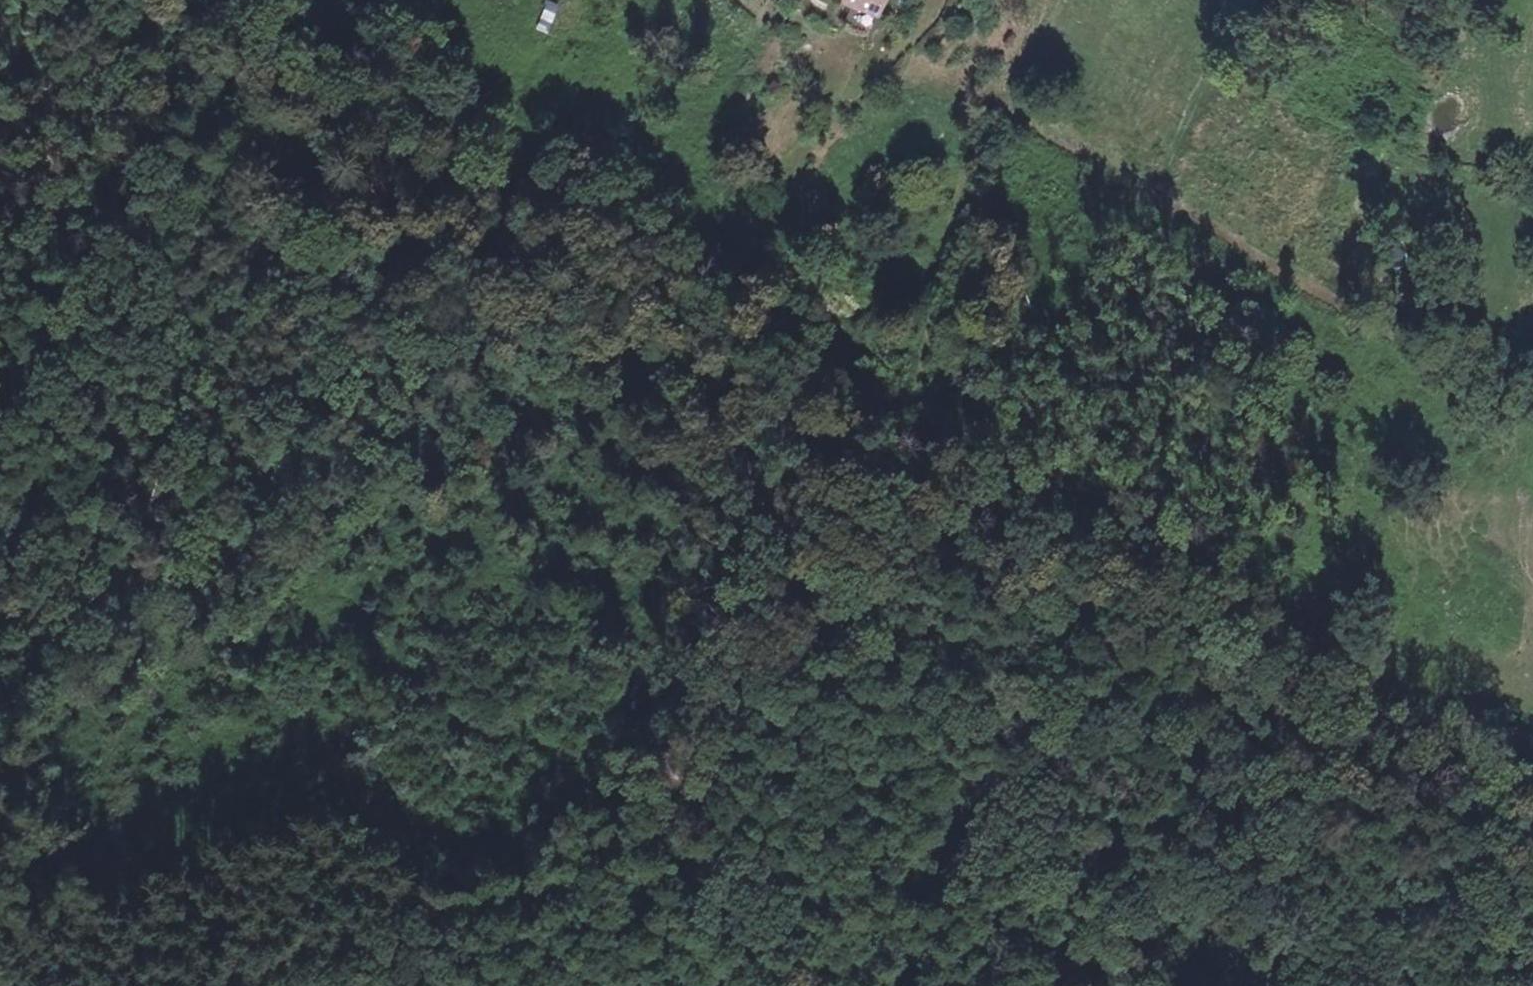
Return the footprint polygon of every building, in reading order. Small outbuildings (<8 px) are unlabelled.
[(885,6),(870,0),(858,0),(851,22),(876,30),(885,6)]
